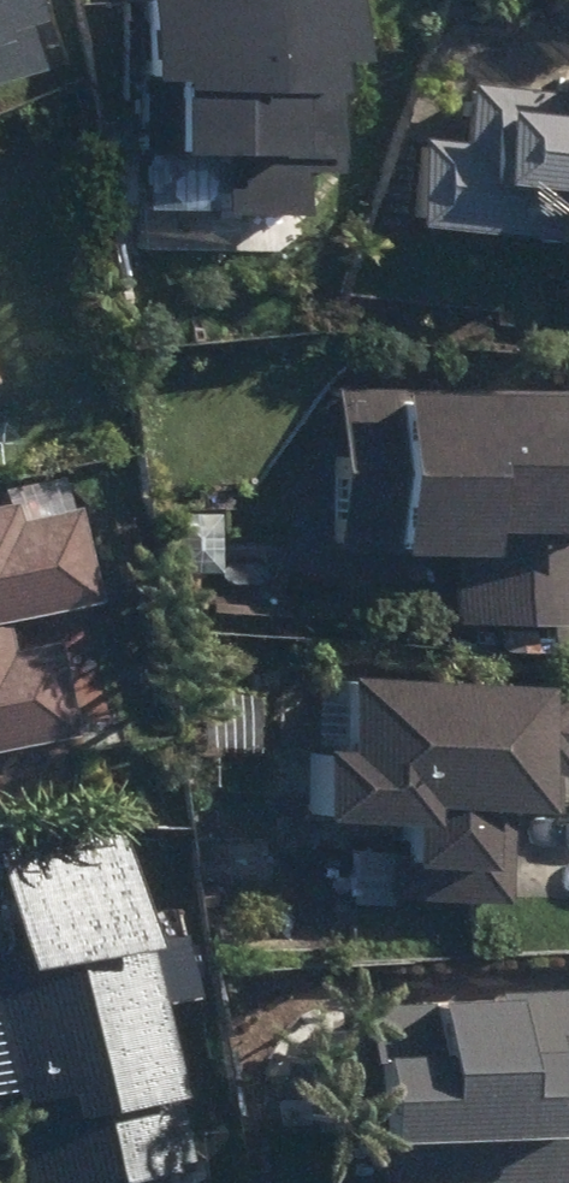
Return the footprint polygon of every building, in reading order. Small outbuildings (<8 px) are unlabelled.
[(31,67),(16,16),(20,17),(16,0),(0,0),(0,75),(31,67)] [(326,89),(327,56),(350,57),(352,0),(141,0),(137,153),(214,155),(214,148),(283,150),(285,88),(326,89)] [(562,72),(561,93),(469,85),(463,143),(417,137),(408,226),(568,242),(568,73),(562,72)] [(333,389),(328,554),(451,556),(450,620),(568,624),(568,394),(333,389)] [(90,601),(67,485),(0,498),(0,618),(90,601)] [(65,731),(47,641),(4,649),(0,630),(0,743),(65,731)] [(394,899),(503,904),(508,812),(517,812),(527,812),(533,812),(535,780),(568,781),(568,688),(336,677),(332,755),(306,753),(304,819),(398,824),(396,854),(382,854),(380,899),(394,899)] [(178,1160),(120,833),(0,854),(0,895),(10,953),(0,955),(0,1085),(18,1182),(189,1182),(185,1159),(178,1160)] [(359,1009),(361,1062),(367,1061),(370,1139),(363,1139),(365,1182),(568,1182),(568,990),(497,993),(498,1002),(359,1009)]
